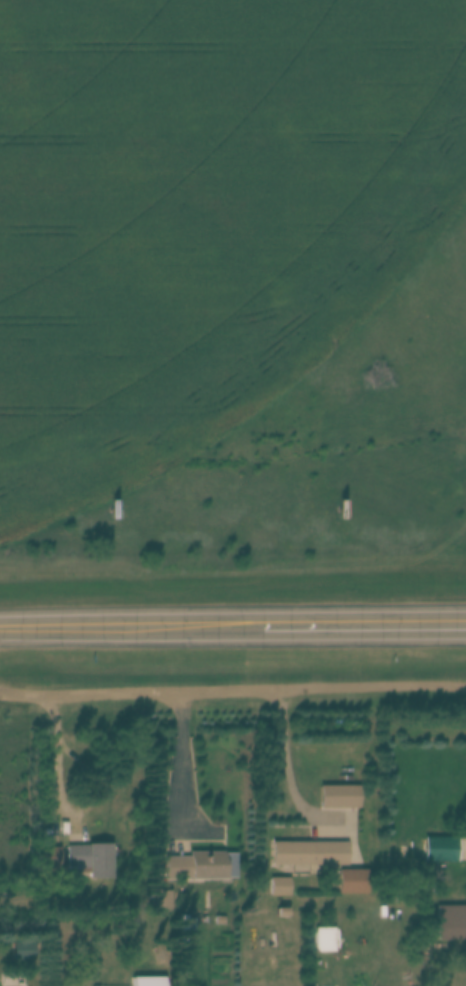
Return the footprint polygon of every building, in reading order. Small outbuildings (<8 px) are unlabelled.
[(358,785),(358,807),(321,807),(321,785),(358,785)] [(425,836),(457,836),(457,862),(425,862),(425,836)] [(273,840),(348,840),(348,863),(273,863),(273,840)] [(89,865),(67,865),(67,844),(89,844),(89,842),(112,842),(112,875),(89,875),(89,865)] [(37,846),(61,846),(61,866),(37,866),(37,846)] [(166,855),(189,855),(189,850),(225,850),(225,876),(166,876),(166,855)] [(339,869),(367,869),(367,892),(339,892),(339,869)] [(271,876),(292,876),(292,895),(271,895),(271,876)] [(152,889),(171,889),(171,909),(152,909),(152,889)] [(437,905),(465,905),(465,938),(437,938),(437,905)] [(277,906),(288,906),(288,916),(277,916),(277,906)] [(216,915),(224,915),(224,923),(216,923),(216,915)] [(186,922),(186,942),(195,942),(195,922),(186,922)] [(335,951),(314,951),(314,926),(335,926),(335,951)] [(14,941),(34,941),(34,958),(14,958),(14,941)] [(165,976),(165,985),(133,985),(133,976),(165,976)]
